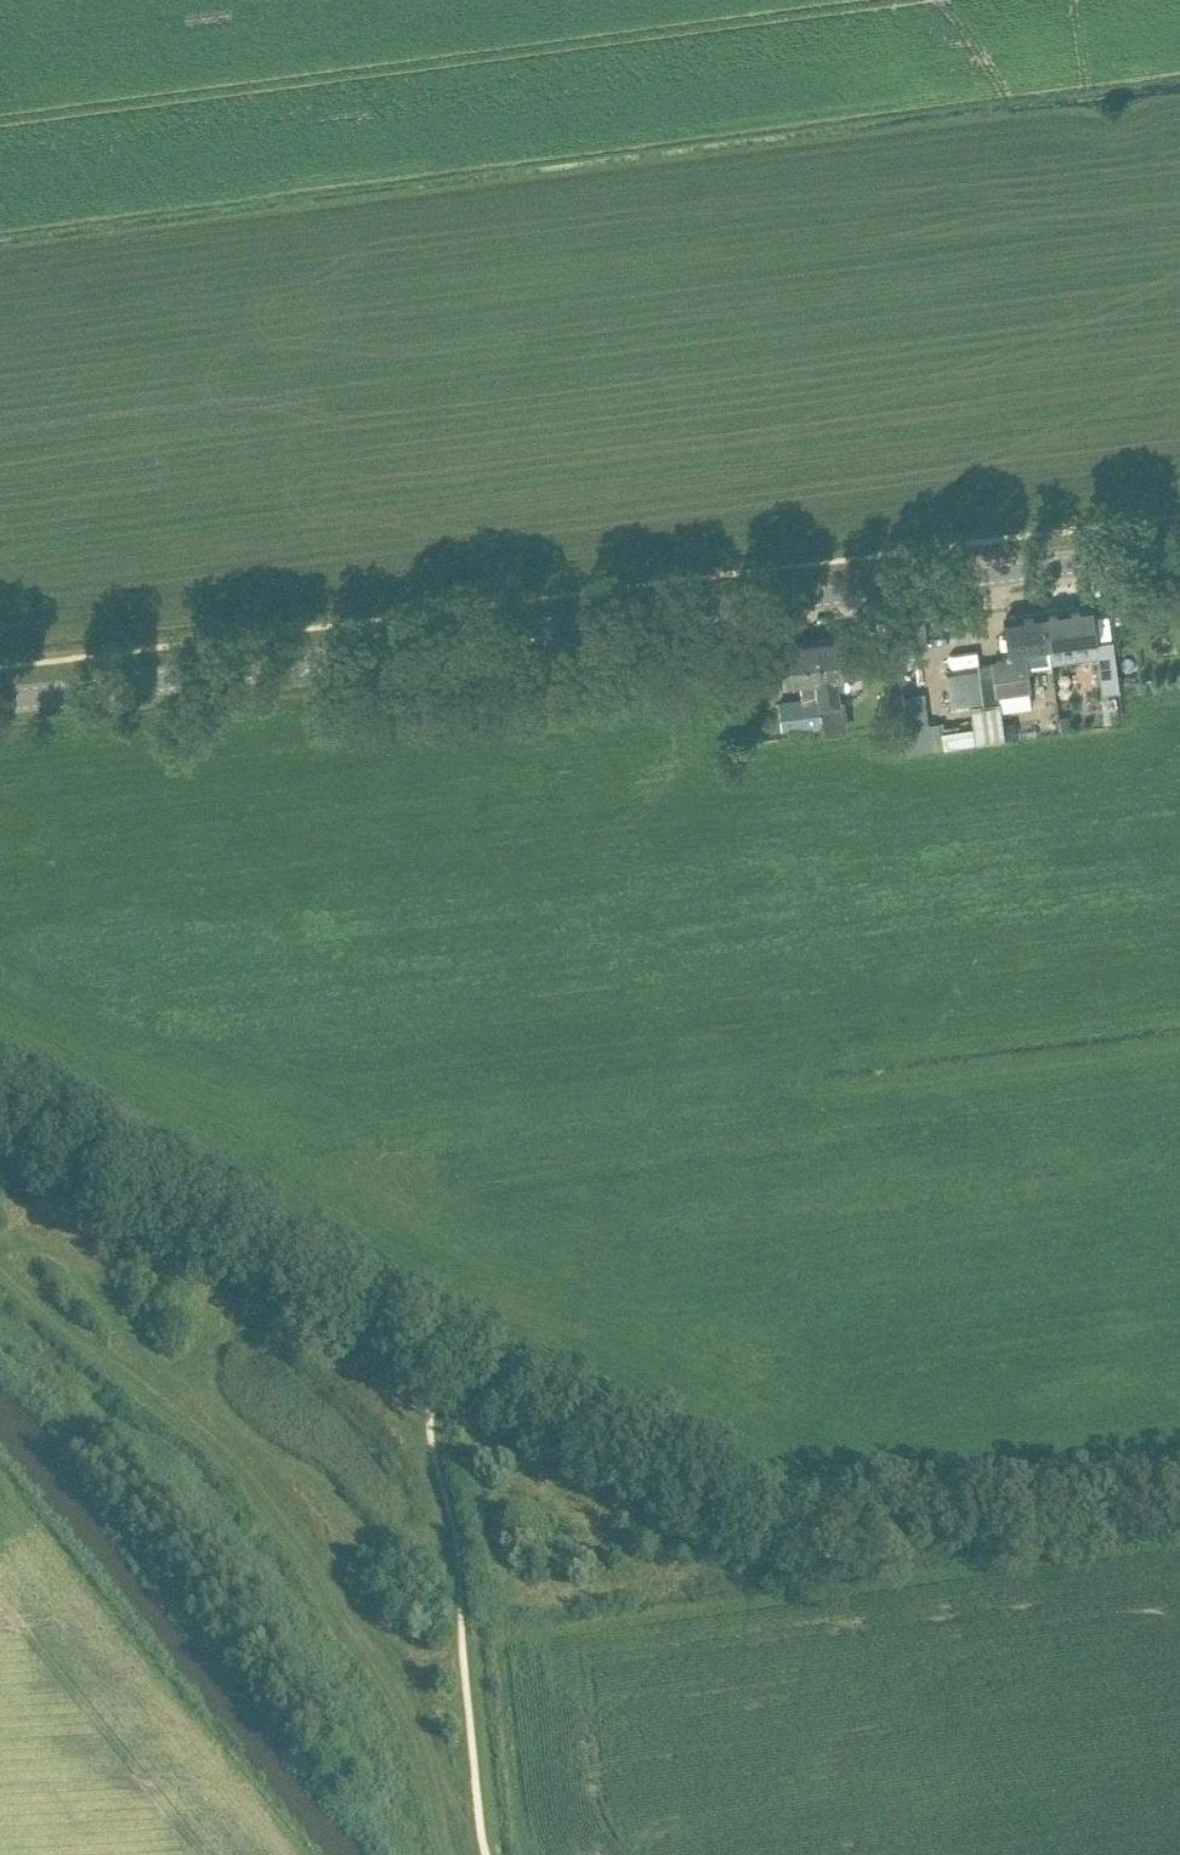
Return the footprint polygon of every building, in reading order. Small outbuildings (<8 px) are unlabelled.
[(1047,610),(1045,610),(1050,647),(1049,647),(1051,662),(1098,655),(1103,691),(1120,689),(1114,646),(1098,648),(1092,604),(1078,606),(1074,604),(1068,605),(1065,608),(1060,608),(1056,607),(1049,608),(1047,610)] [(1051,662),(1049,647),(1050,647),(1045,610),(1006,616),(1012,658),(978,663),(984,704),(1001,701),(1000,692),(1030,688),(1027,671),(1033,671),(1032,668),(1051,665),(1051,662)] [(841,699),(837,674),(842,674),(843,677),(862,675),(859,656),(841,658),(839,636),(811,640),(813,658),(820,722),(848,719),(845,698),(841,699)] [(820,722),(813,658),(811,640),(784,643),(789,680),(800,679),(803,698),(779,701),(782,727),(820,722)] [(907,720),(889,722),(890,727),(893,753),(933,747),(930,724),(925,692),(904,694),(907,720)] [(984,704),(971,706),(975,730),(976,742),(1006,738),(1003,709),(1001,701),(984,704)] [(1070,716),(1060,718),(1062,732),(1072,731),(1070,716)] [(1015,721),(1005,722),(1007,737),(1017,736),(1015,721)]
